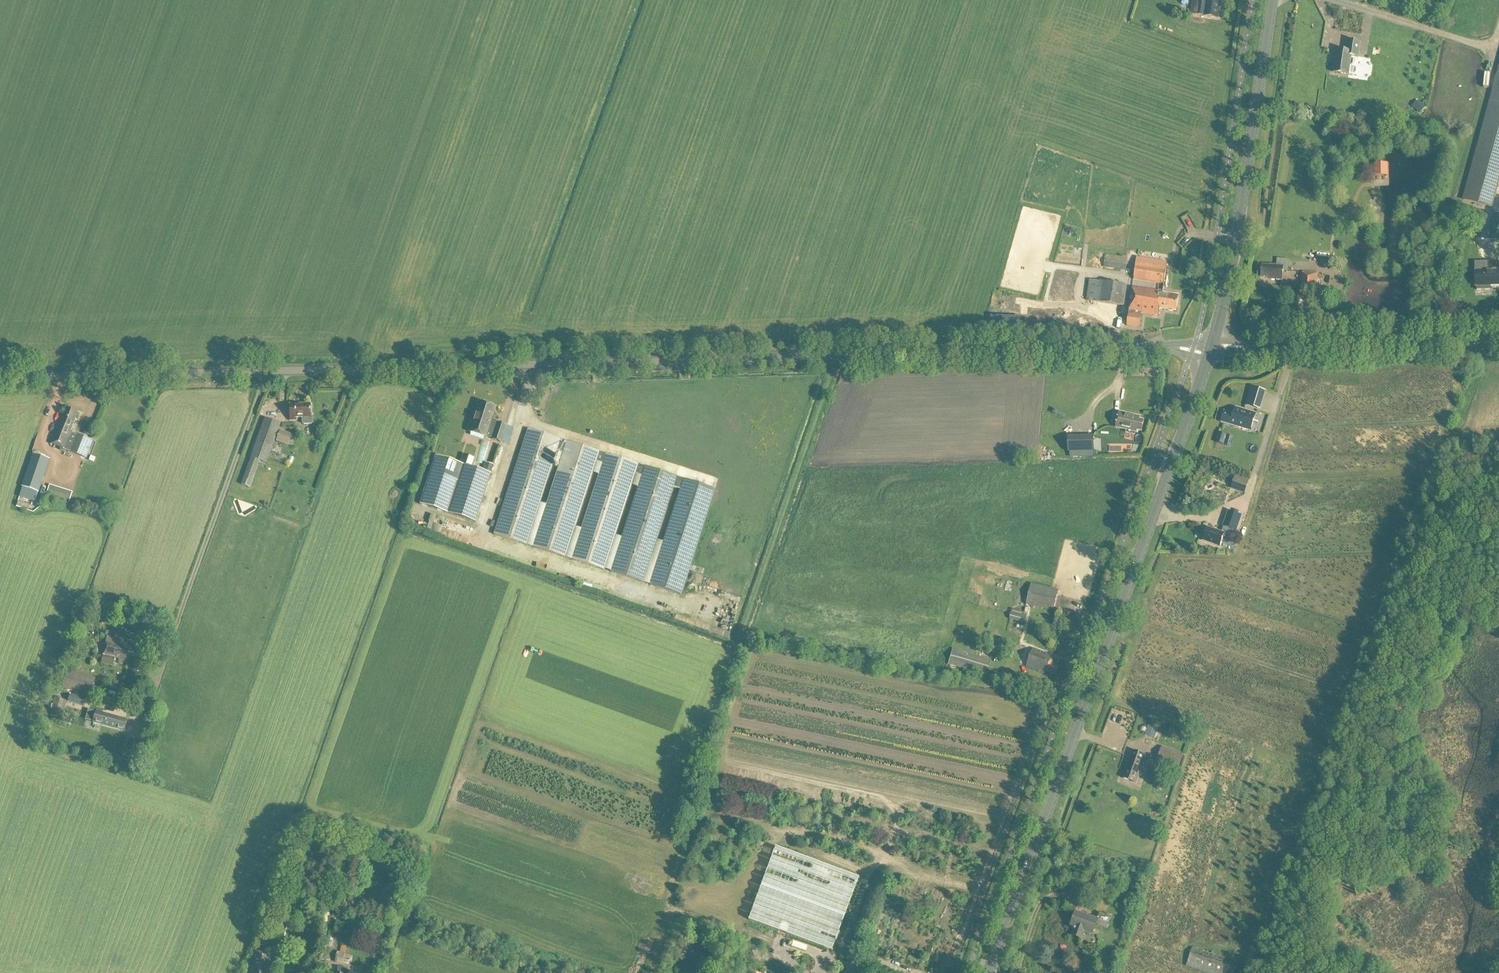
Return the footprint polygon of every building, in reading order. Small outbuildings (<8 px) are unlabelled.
[(1192,16),(1204,17),(1204,18),(1218,20),(1220,5),(1207,3),(1207,0),(1194,0),(1192,16)] [(1346,52),(1336,51),(1334,59),(1335,60),(1333,73),(1349,76),(1349,75),(1354,75),(1356,74),(1357,70),(1355,68),(1350,67),(1352,57),(1359,58),(1361,44),(1348,42),(1346,52)] [(1463,201),(1492,208),(1498,183),(1498,70),(1463,201)] [(1420,113),(1426,106),(1419,100),(1413,106),(1420,113)] [(1488,241),(1498,244),(1498,215),(1495,214),(1490,234),(1488,241)] [(1106,256),(1104,269),(1126,272),(1128,259),(1122,258),(1106,256)] [(1287,272),(1289,261),(1278,260),(1277,267),(1263,266),(1262,277),(1270,279),(1270,280),(1276,281),(1276,282),(1279,282),(1279,281),(1282,282),(1283,272),(1287,272)] [(1166,270),(1136,265),(1134,281),(1164,285),(1166,270)] [(1490,286),(1497,286),(1497,288),(1498,288),(1498,271),(1475,271),(1476,286),(1477,291),(1490,291),(1490,286)] [(1316,295),(1318,274),(1303,273),(1301,294),(1316,295)] [(1125,308),(1127,286),(1089,280),(1086,301),(1125,308)] [(1163,294),(1163,292),(1133,288),(1129,313),(1159,317),(1160,310),(1164,310),(1177,312),(1179,296),(1163,294)] [(399,328),(399,313),(389,313),(389,328),(399,328)] [(1140,329),(1142,316),(1129,315),(1127,327),(1140,329)] [(991,317),(991,327),(1020,328),(1021,319),(991,317)] [(1266,392),(1250,387),(1245,406),(1261,411),(1266,392)] [(495,408),(479,403),(472,422),(471,421),(468,431),(469,431),(469,433),(486,438),(486,437),(493,439),(492,440),(501,443),(506,427),(498,424),(497,425),(491,423),(495,408)] [(313,418),(311,418),(311,405),(291,405),(290,422),(296,422),(296,419),(303,419),(303,424),(304,425),(312,425),(313,424),(313,418)] [(1221,423),(1251,432),(1256,415),(1236,409),(1234,415),(1224,413),(1221,423)] [(51,444),(85,458),(92,441),(74,433),(74,432),(73,432),(79,414),(68,410),(65,417),(63,416),(59,426),(58,426),(51,444)] [(1115,429),(1126,431),(1126,434),(1135,436),(1136,433),(1137,434),(1137,432),(1142,433),(1144,422),(1140,421),(1141,418),(1119,413),(1115,429)] [(267,465),(273,448),(275,449),(277,445),(274,444),(281,425),(265,419),(251,459),(267,465)] [(92,422),(88,433),(97,437),(101,425),(92,422)] [(526,546),(540,504),(555,456),(561,458),(546,506),(532,548),(564,558),(565,558),(596,463),(601,465),(571,560),(604,570),(634,475),(640,477),(610,572),(642,583),(673,487),(679,489),(648,584),(680,595),(715,490),(676,477),(597,452),(528,429),(494,536),(526,546)] [(277,441),(287,445),(291,434),(280,430),(277,441)] [(1216,443),(1224,445),(1226,435),(1219,433),(1216,443)] [(1069,439),(1069,455),(1094,454),(1094,438),(1069,439)] [(34,451),(23,483),(40,488),(50,456),(34,451)] [(464,466),(435,457),(420,506),(448,515),(476,523),(491,475),(464,466)] [(250,488),(259,462),(250,459),(241,485),(250,488)] [(1243,492),(1248,479),(1235,474),(1230,487),(1243,492)] [(70,502),(73,493),(50,485),(47,495),(70,502)] [(1229,511),(1226,519),(1223,527),(1221,533),(1208,528),(1203,541),(1220,547),(1224,534),(1229,536),(1231,530),(1236,532),(1239,524),(1242,516),(1229,511)] [(1054,612),(1059,591),(1031,584),(1026,606),(1054,612)] [(1025,624),(1027,615),(1022,614),(1012,612),(1009,620),(1025,624)] [(127,663),(130,650),(126,649),(127,644),(108,639),(103,664),(114,666),(115,660),(127,663)] [(991,661),(979,657),(952,649),(947,666),(986,678),(991,661)] [(1059,659),(1033,649),(1026,667),(1044,675),(1045,671),(1055,675),(1058,667),(1057,666),(1059,659)] [(91,697),(95,680),(66,672),(61,690),(91,697)] [(82,706),(84,699),(70,695),(68,703),(82,706)] [(63,720),(68,702),(56,699),(50,716),(63,720)] [(94,724),(124,732),(127,722),(103,715),(104,710),(96,708),(95,711),(89,709),(86,720),(94,722),(94,724)] [(1114,710),(1111,720),(1123,723),(1125,713),(1114,710)] [(1156,737),(1158,728),(1148,725),(1145,734),(1156,737)] [(1156,762),(1179,770),(1184,755),(1162,747),(1156,762)] [(1133,752),(1123,779),(1136,784),(1144,762),(1146,764),(1148,757),(1133,752)] [(775,848),(747,923),(831,952),(859,880),(775,848)] [(285,898),(281,913),(291,916),(293,908),(298,909),(300,902),(285,898)] [(1099,913),(1097,920),(1074,912),(1069,927),(1073,928),(1070,936),(1080,939),(1082,932),(1091,935),(1093,930),(1100,932),(1102,933),(1108,916),(1099,913)] [(1186,966),(1207,972),(1235,972),(1238,962),(1192,948),(1186,966)] [(359,965),(361,955),(354,954),(353,955),(340,953),(337,952),(335,963),(359,967),(359,965)] [(252,972),(267,972),(270,955),(256,953),(252,972)] [(326,972),(328,964),(318,962),(316,971),(326,972)]
